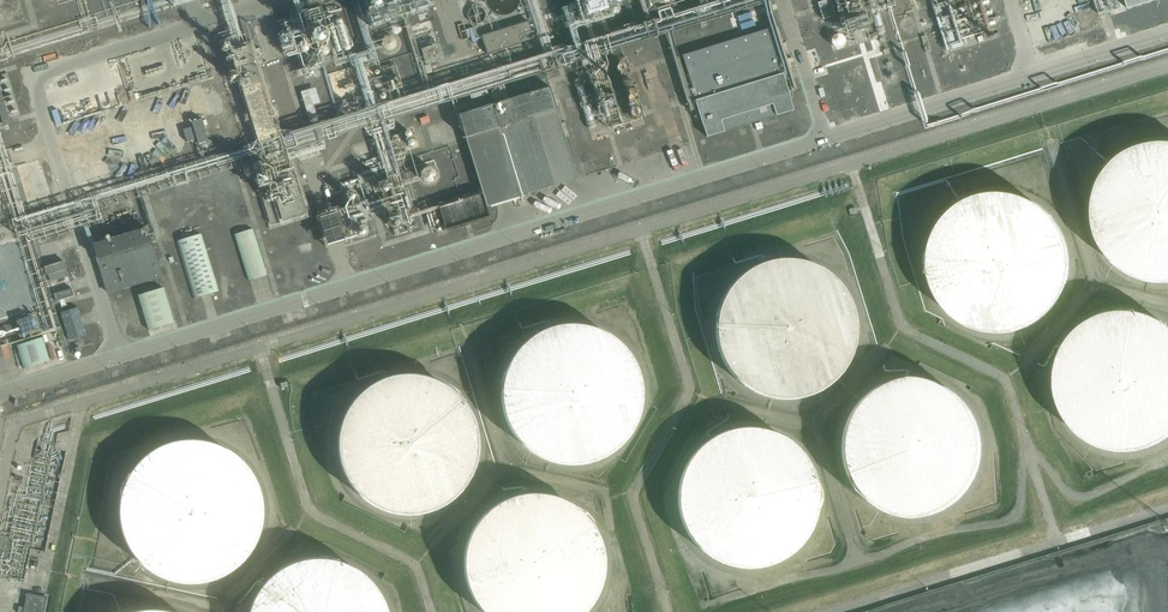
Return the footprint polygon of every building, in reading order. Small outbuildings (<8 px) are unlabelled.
[(426,11),(424,0),(365,0),(370,25),(393,21),(391,12),(402,10),(403,15),(426,11)] [(523,6),(522,0),(489,0),(491,18),(512,16),(511,7),(523,6)] [(818,2),(823,20),(835,16),(830,0),(826,0),(818,2)] [(877,0),(858,0),(858,2),(842,6),(847,24),(864,19),(868,33),(886,28),(877,0)] [(1128,9),(1160,0),(1125,0),(1128,9)] [(302,55),(303,64),(341,60),(340,52),(347,51),(346,48),(349,37),(330,32),(327,32),(326,24),(322,23),(324,17),(315,15),(327,13),(328,11),(322,9),(301,11),(302,19),(299,28),(291,26),(288,36),(283,34),(282,36),(283,44),(291,47),(295,46),(296,53),(302,55)] [(529,21),(482,35),(487,54),(521,44),(519,36),(532,32),(529,21)] [(850,37),(840,27),(829,37),(839,48),(850,37)] [(682,56),(707,137),(793,110),(768,29),(682,56)] [(317,210),(268,31),(245,37),(283,174),(269,178),(281,220),(317,210)] [(398,41),(398,38),(396,36),(394,35),(391,34),(389,34),(386,36),(385,38),(384,41),(384,44),(386,46),(388,47),(390,48),(393,48),(396,46),(397,44),(398,41)] [(582,64),(601,125),(622,119),(603,57),(582,64)] [(22,115),(5,70),(0,72),(0,120),(1,123),(22,115)] [(307,107),(321,102),(316,86),(302,91),(307,107)] [(550,87),(491,105),(498,128),(465,138),(482,193),(439,207),(446,229),(489,216),(487,207),(578,179),(550,87)] [(188,142),(198,139),(199,143),(210,140),(203,117),(191,121),(193,126),(184,128),(188,142)] [(1161,140),(1155,142),(1148,144),(1142,147),(1136,150),(1130,154),(1125,159),(1120,164),(1116,169),(1112,175),(1109,181),(1106,188),(1104,194),(1103,201),(1103,208),(1103,215),(1103,222),(1105,228),(1107,235),(1109,241),(1113,248),(1117,253),(1121,259),(1126,264),(1131,268),(1137,272),(1143,275),(1149,278),(1156,280),(1163,281),(1167,282),(1167,140),(1161,140)] [(1075,267),(1075,260),(1075,253),(1074,246),(1072,240),(1070,233),(1067,227),(1063,221),(1059,215),(1054,210),(1049,205),(1043,201),(1037,198),(1031,195),(1024,192),(1017,191),(1010,190),(1003,189),(996,190),(989,191),(982,193),(976,195),(970,198),(964,202),(958,206),(953,211),(948,216),(944,222),(940,228),(937,234),(935,241),(933,247),(932,254),(932,261),(932,268),(934,275),(935,282),(938,289),(941,295),(944,301),(949,307),(953,312),(959,316),(964,321),(970,324),(977,327),(983,329),(990,331),(997,332),(1004,332),(1011,332),(1018,331),(1025,329),(1032,327),(1038,324),(1044,320),(1050,316),(1055,311),(1059,306),(1064,300),(1067,294),(1070,288),(1072,281),(1074,274),(1075,267)] [(370,192),(336,202),(346,234),(380,224),(370,192)] [(147,227),(92,244),(108,295),(163,277),(147,227)] [(252,230),(234,236),(249,281),(266,277),(252,230)] [(201,234),(176,241),(194,298),(219,291),(201,234)] [(75,296),(58,239),(38,246),(55,302),(75,296)] [(0,250),(0,312),(31,303),(14,246),(0,250)] [(857,335),(857,328),(857,321),(856,314),(854,307),(852,301),(849,294),(845,288),(841,282),(837,277),(831,272),(826,268),(820,264),(813,261),(807,259),(800,257),(793,256),(786,256),(779,256),(772,257),(765,259),(759,261),(752,264),(746,267),(740,271),(735,276),(730,281),(726,287),(723,293),(719,299),(717,306),(715,312),(714,319),(714,326),(714,333),(715,340),(717,347),(719,354),(722,360),(725,366),(729,372),(734,377),(739,382),(745,386),(751,390),(757,393),(764,395),(771,397),(778,398),(785,399),(792,398),(799,397),(805,396),(812,393),(819,391),(825,387),(830,383),(836,378),(840,373),(845,367),(848,361),(851,355),(854,349),(856,342),(857,335)] [(163,289),(138,297),(149,331),(173,323),(163,289)] [(78,307),(61,312),(69,341),(87,335),(78,307)] [(1163,315),(1156,313),(1149,311),(1142,310),(1136,309),(1129,310),(1122,310),(1115,312),(1108,314),(1102,317),(1096,320),(1090,324),(1085,329),(1080,334),(1076,339),(1072,345),(1069,351),(1067,358),(1065,364),(1063,371),(1063,378),(1063,385),(1064,392),(1065,398),(1067,405),(1070,411),(1073,418),(1077,423),(1081,429),(1086,434),(1091,438),(1097,442),(1103,445),(1110,448),(1116,450),(1123,451),(1130,452),(1137,452),(1144,452),(1151,450),(1157,449),(1164,446),(1167,444),(1167,318),(1163,315)] [(643,399),(644,392),(643,385),(642,378),(640,371),(638,364),(634,358),(631,351),(626,346),(621,340),(616,336),(610,332),(603,328),(597,325),(590,323),(583,322),(575,321),(568,321),(561,322),(554,323),(547,325),(540,328),(534,332),(528,336),(522,341),(517,346),(513,352),(509,358),(506,364),(503,371),(502,378),(501,385),(500,393),(501,400),(502,407),(504,414),(506,421),(509,427),(513,433),(518,439),(523,444),(528,449),(534,453),(541,457),(547,460),(554,462),(561,463),(569,464),(576,464),(583,463),(590,462),(597,459),(604,456),(610,453),(616,449),(621,444),(626,439),(631,433),(635,427),(638,420),(640,414),(642,407),(643,399)] [(43,338),(17,346),(25,369),(50,361),(43,338)] [(0,346),(0,374),(9,371),(0,346)] [(479,450),(480,443),(480,436),(479,429),(477,422),(475,416),(472,409),(469,403),(464,398),(460,393),(455,388),(449,384),(444,380),(437,377),(431,374),(424,372),(417,371),(411,371),(404,371),(397,372),(390,373),(383,375),(377,378),(371,381),(365,385),(360,389),(355,394),(351,400),(347,405),(343,411),(341,418),(339,424),(337,431),(337,438),(337,445),(337,452),(338,459),(340,465),(343,472),(346,478),(350,484),(354,489),(359,494),(364,499),(370,503),(376,506),(382,509),(389,511),(396,512),(402,513),(409,514),(416,513),(423,512),(430,510),(436,508),(442,505),(448,501),(454,497),(459,493),(464,487),(468,482),(471,476),(474,470),(477,463),(478,457),(479,450)] [(983,454),(984,447),(983,440),(983,433),(981,426),(979,420),(976,413),(972,407),(968,402),(964,397),(959,392),(953,388),(947,384),(941,381),(935,378),(928,376),(921,375),(914,375),(907,375),(901,375),(894,377),(887,379),(881,382),(875,385),(869,389),(864,393),(859,398),(854,404),(851,409),(847,415),(845,422),(843,428),(841,435),(841,442),(840,449),(841,456),(842,463),(844,469),(847,476),(850,482),(854,488),(858,493),(863,498),(868,502),(874,506),(880,510),(886,513),(893,515),(899,516),(906,517),(913,518),(920,517),(927,516),(934,514),(940,512),(946,509),(952,505),(958,501),(963,496),(968,491),(972,486),(975,480),(978,474),(981,467),(982,460),(983,454)] [(820,504),(820,497),(820,490),(819,483),(817,477),(814,470),(812,464),(808,458),(804,452),(799,447),(794,443),(789,439),(783,435),(776,432),(770,429),(763,428),(756,427),(749,426),(743,426),(736,427),(729,429),(722,431),(716,434),(710,437),(704,441),(699,446),(694,451),(690,456),(686,462),(683,468),(681,475),(679,481),(677,488),(677,495),(677,502),(677,509),(679,515),(681,522),(684,528),(687,534),(691,540),(695,546),(700,550),(705,555),(711,559),(717,562),(723,565),(730,567),(737,568),(744,569),(751,569),(758,569),(764,567),(771,565),(778,563),(784,560),(790,556),(795,552),(800,547),(805,542),(809,536),(812,530),(815,524),(817,518),(819,511),(820,504)] [(262,516),(263,509),(262,502),(261,495),(259,488),(257,482),(254,476),(250,470),(246,464),(242,459),(237,454),(231,450),(225,447),(219,444),(212,441),(206,439),(199,438),(192,438),(185,438),(178,439),(171,441),(165,443),(159,446),(153,449),(147,453),(142,457),(137,462),(133,468),(129,474),(126,480),(123,486),(121,493),(120,500),(119,507),(119,513),(120,520),(121,527),(123,534),(126,540),(129,546),(133,552),(138,557),(142,562),(148,567),(154,570),(160,574),(166,576),(173,578),(179,580),(186,581),(193,581),(200,580),(207,579),(214,577),(220,575),(226,572),(232,568),(238,564),(243,559),(247,554),(251,548),(255,542),(257,536),(260,529),(261,523),(262,516)] [(608,563),(607,556),(606,549),(605,542),(602,536),(600,529),(596,523),(592,518),(588,513),(583,508),(577,504),(571,500),(565,497),(559,494),(552,492),(545,491),(538,491),(531,491),(524,491),(518,493),(511,495),(505,498),(499,501),(493,505),(487,509),(483,514),(478,519),(474,525),(471,531),(468,538),(466,544),(465,551),(464,558),(464,565),(465,572),(466,578),(468,585),(471,592),(474,598),(477,604),(482,609),(485,611),(587,611),(591,607),(595,602),(599,596),(602,590),(604,583),(606,576),(607,570),(608,563)] [(15,499),(13,580),(33,581),(35,499),(15,499)] [(388,608),(386,602),(383,595),(379,590),(375,584),(370,579),(365,574),(360,570),(354,566),(348,563),(341,561),(334,559),(328,558),(321,558),(314,558),(307,559),(300,560),(294,563),(287,565),(281,569),(276,573),(270,577),(265,582),(261,588),(257,593),(254,600),(252,606),(250,611),(389,611),(388,608)] [(47,598),(27,593),(23,611),(44,611),(47,598)]
